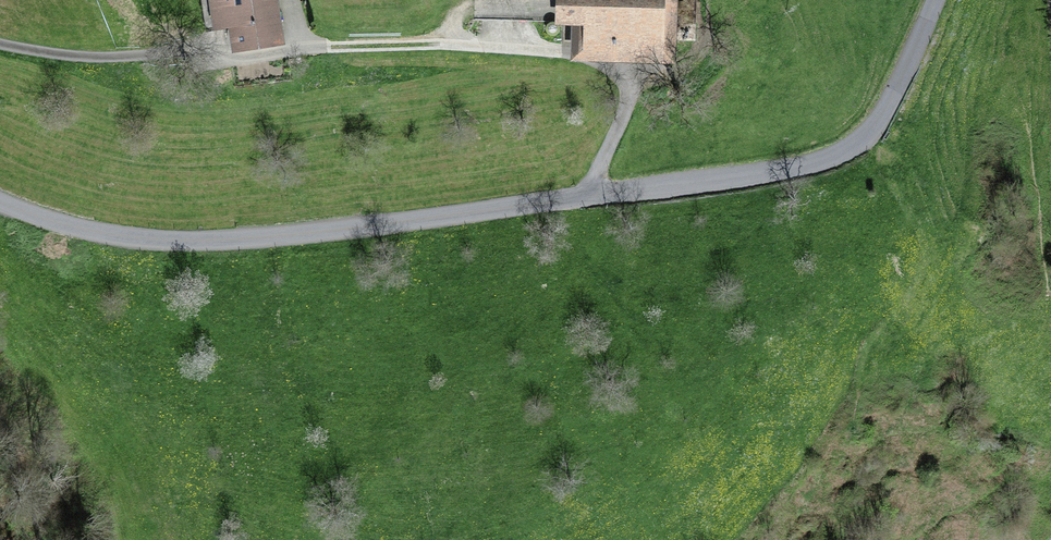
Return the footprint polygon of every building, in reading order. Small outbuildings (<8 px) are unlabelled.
[(217,34),(232,32),(236,56),(279,49),(272,0),(212,0),(217,34)] [(561,29),(583,30),(582,55),(667,56),(668,0),(562,0),(561,29)]
